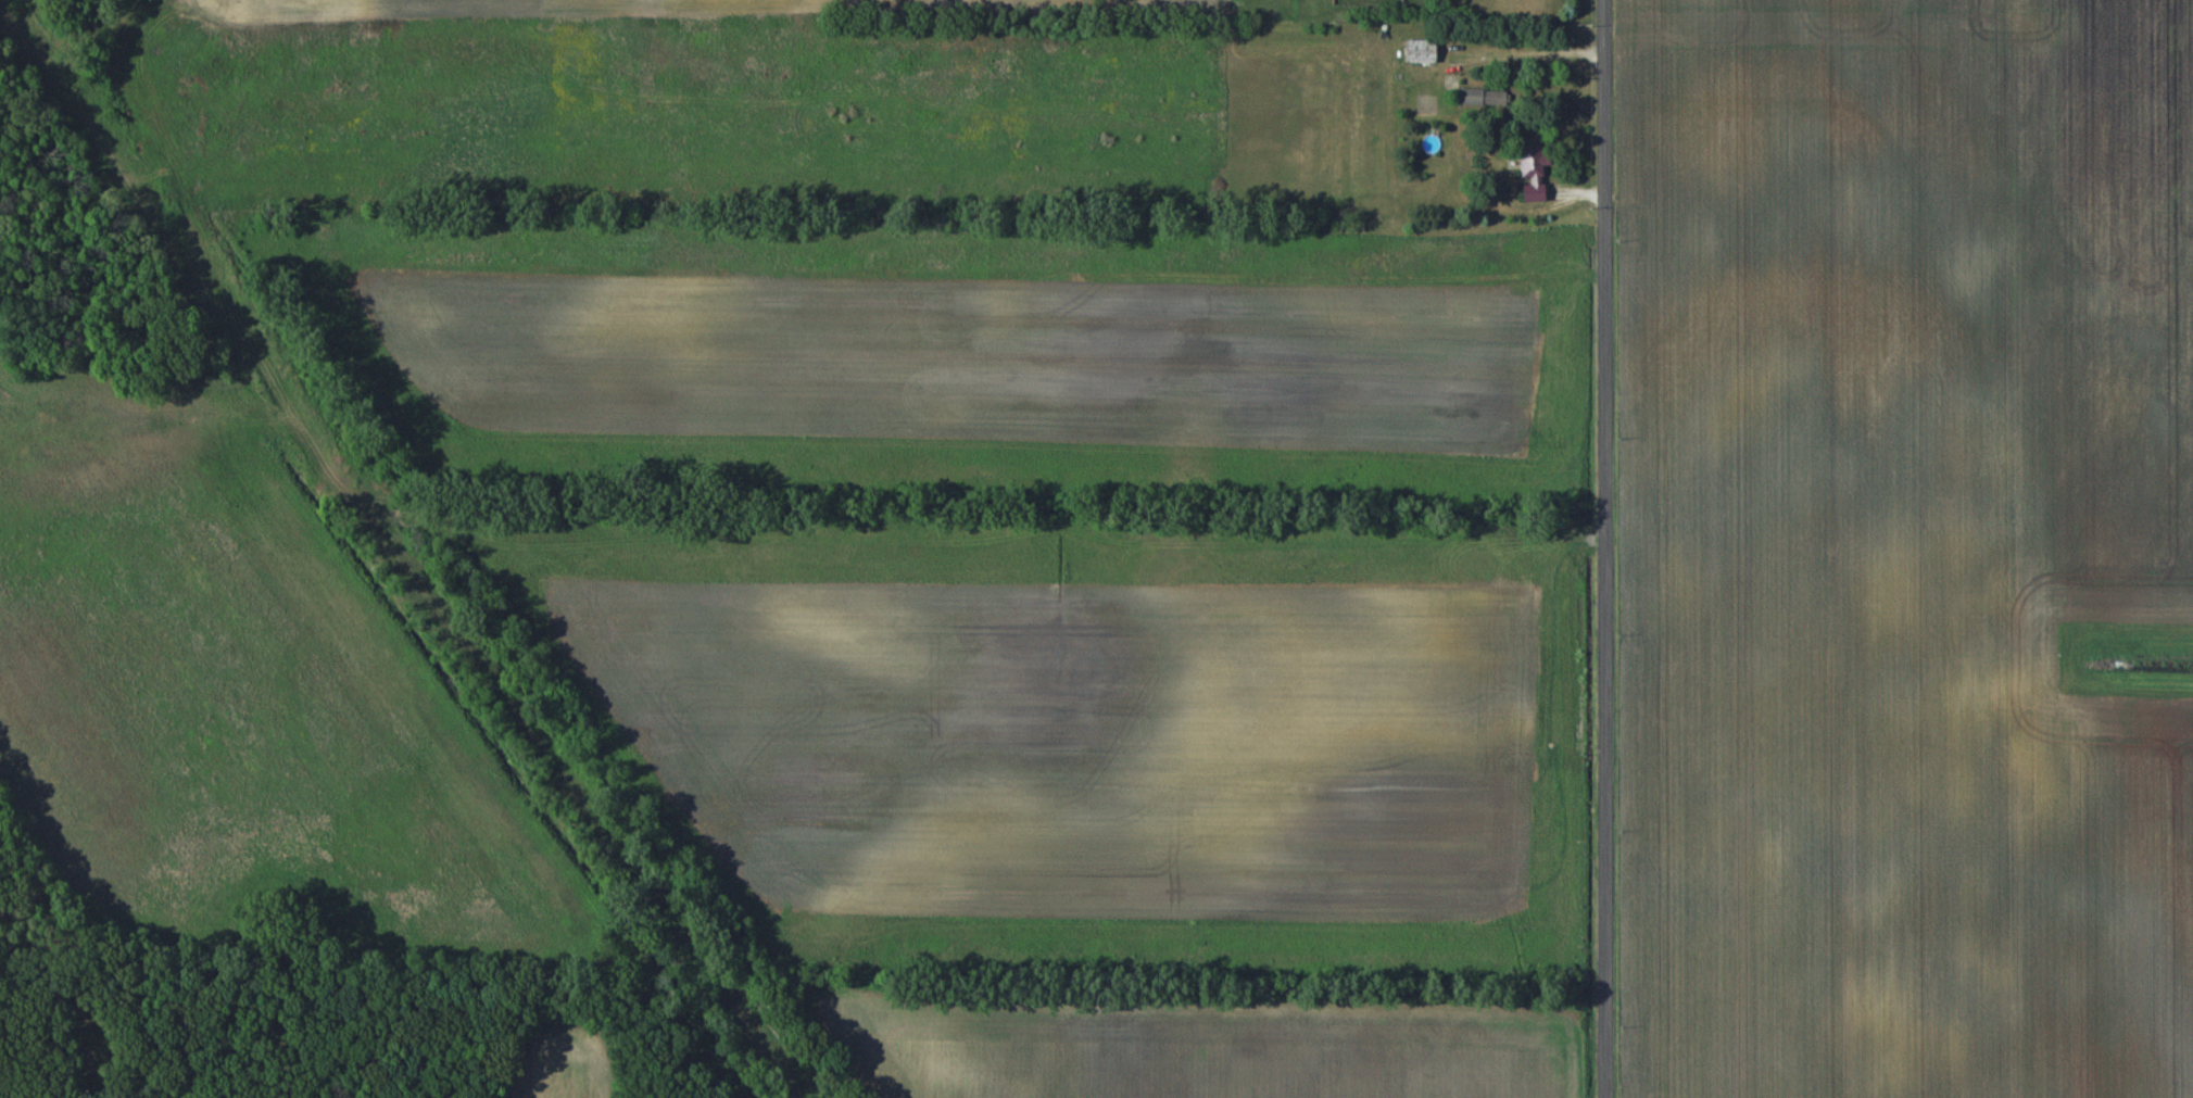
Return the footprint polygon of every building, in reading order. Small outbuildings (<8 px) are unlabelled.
[(1433,40),(1401,40),(1401,63),(1433,63),(1433,40)] [(1507,90),(1456,90),(1456,106),(1507,106),(1507,90)] [(1540,201),(1539,164),(1543,164),(1543,146),(1516,146),(1517,181),(1518,202),(1540,201)]
